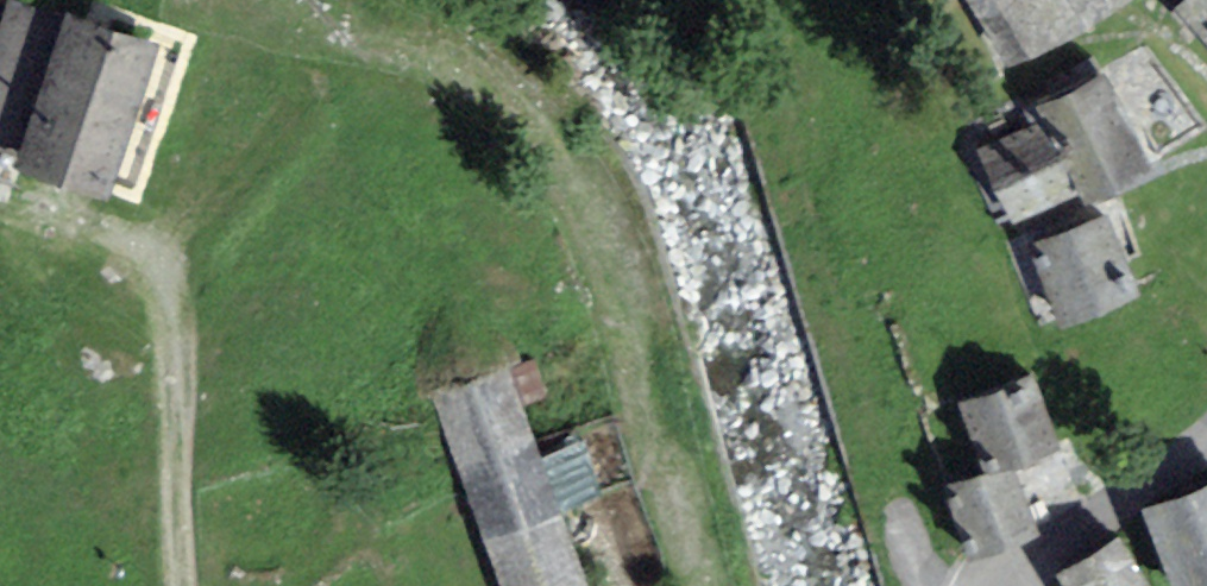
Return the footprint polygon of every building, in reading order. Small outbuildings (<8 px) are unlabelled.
[(1067,0),(967,0),(1012,76),(1086,32),(1067,0)] [(1086,32),(1137,1),(1137,0),(1067,0),(1086,32)] [(1174,12),(1206,46),(1206,0),(1186,0),(1174,12)] [(110,203),(160,44),(66,15),(64,21),(8,4),(0,31),(0,146),(22,153),(16,174),(110,203)] [(1152,171),(1104,74),(1036,107),(1045,121),(1079,196),(1085,204),(1152,171)] [(1079,196),(1045,121),(977,151),(1011,226),(1079,196)] [(1063,331),(1142,296),(1106,214),(1026,249),(1063,331)] [(502,368),(433,398),(503,585),(584,585),(502,368)] [(1034,376),(959,402),(985,476),(1013,466),(1060,450),(1034,376)] [(1038,538),(1013,466),(985,476),(947,489),(972,561),(1038,538)] [(1139,510),(1169,585),(1206,585),(1206,483),(1139,510)] [(1118,537),(1056,575),(1063,585),(1148,585),(1118,537)]
